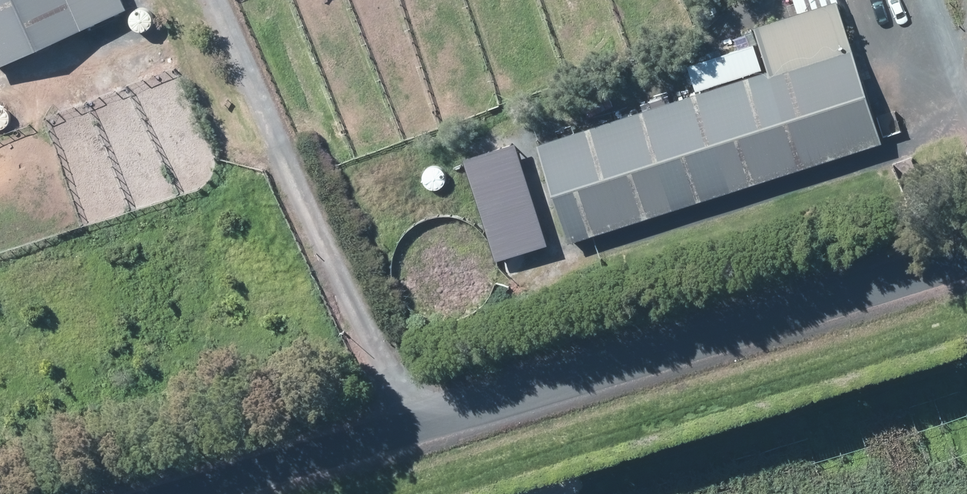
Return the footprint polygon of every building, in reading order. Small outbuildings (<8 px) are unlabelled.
[(131,6),(128,0),(0,0),(0,65),(131,6)] [(532,141),(564,251),(889,156),(845,9),(746,38),(757,75),(532,141)]
